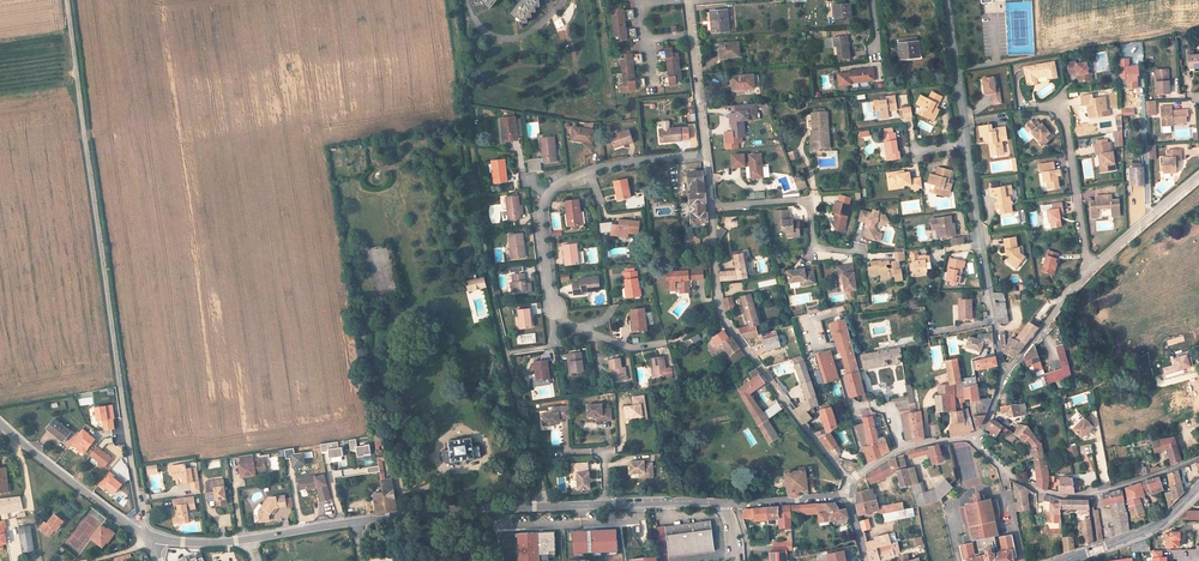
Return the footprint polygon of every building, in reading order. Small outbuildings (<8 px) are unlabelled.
[(479,1),(483,3),(482,4),(489,9),(496,0),(479,0),(479,1)] [(509,15),(514,19),(516,18),(519,20),(522,20),(522,23),(528,22),(527,18),(532,17),(531,12),(535,12),(535,6),(540,6),(539,0),(520,0),(509,15)] [(850,14),(849,1),(834,3),(835,15),(850,14)] [(622,21),(622,19),(630,18),(630,13),(629,9),(621,10),(620,8),(614,9),(615,14),(609,15),(612,36),(617,35),(618,41),(625,40),(625,38),(633,37),(632,32),(632,28),(623,29),(623,26),(622,21)] [(727,28),(726,8),(710,9),(711,28),(727,28)] [(849,57),(846,34),(832,36),(833,45),(838,45),(840,58),(849,57)] [(738,54),(737,39),(718,40),(718,56),(738,54)] [(920,56),(918,41),(917,41),(898,43),(900,58),(920,56)] [(679,77),(676,50),(671,50),(671,46),(663,46),(664,49),(654,50),(654,53),(655,58),(665,57),(665,60),(666,69),(666,73),(656,74),(657,78),(657,82),(668,81),(668,84),(675,83),(675,77),(679,77)] [(629,65),(629,62),(639,61),(638,55),(638,51),(627,52),(627,50),(620,51),(621,57),(616,58),(620,84),(624,84),(625,89),(631,89),(631,86),(642,85),(641,80),(641,77),(630,78),(630,73),(629,65)] [(1187,55),(1187,66),(1194,66),(1194,68),(1198,67),(1198,54),(1187,55)] [(1139,75),(1138,66),(1129,66),(1129,58),(1120,59),(1121,80),(1127,80),(1127,88),(1138,88),(1138,75),(1139,75)] [(1087,71),(1085,59),(1082,60),(1082,61),(1075,62),(1074,59),(1066,61),(1067,73),(1076,72),(1076,74),(1079,73),(1080,76),(1079,77),(1079,78),(1079,79),(1079,80),(1090,79),(1088,71),(1087,71)] [(1033,75),(1048,73),(1049,78),(1056,77),(1053,61),(1031,66),(1031,67),(1024,68),(1026,82),(1031,81),(1034,81),(1033,75)] [(1170,91),(1169,79),(1167,79),(1167,67),(1156,67),(1157,91),(1170,91)] [(874,81),(873,70),(849,72),(849,74),(838,75),(840,87),(851,86),(851,84),(860,83),(869,82),(870,82),(869,82),(874,81)] [(752,86),(751,73),(731,74),(731,88),(752,86)] [(1038,86),(1037,77),(1046,75),(1047,78),(1049,78),(1048,73),(1033,75),(1034,81),(1031,81),(1032,87),(1038,86)] [(996,88),(994,77),(983,78),(985,94),(993,93),(995,104),(1002,103),(1000,88),(996,88)] [(934,106),(936,102),(939,103),(943,95),(933,90),(929,99),(921,95),(916,104),(921,106),(924,107),(922,112),(921,113),(932,118),(935,113),(936,113),(939,108),(934,106)] [(1107,108),(1104,94),(1092,96),(1091,92),(1080,94),(1081,103),(1086,103),(1086,105),(1084,105),(1086,117),(1105,114),(1104,108),(1107,108)] [(897,109),(895,95),(886,97),(886,99),(879,101),(878,100),(873,101),(874,111),(879,110),(879,116),(888,114),(888,109),(891,109),(891,110),(897,109)] [(1154,99),(1145,100),(1146,113),(1154,113),(1154,99)] [(764,113),(768,112),(764,102),(760,102),(761,107),(764,113)] [(742,120),(756,119),(755,107),(755,103),(734,105),(735,113),(728,114),(729,125),(730,125),(731,132),(723,132),(724,143),(741,142),(740,136),(743,136),(742,120)] [(1187,108),(1175,108),(1175,111),(1171,111),(1171,108),(1171,104),(1160,104),(1161,123),(1172,123),(1172,121),(1185,120),(1185,115),(1184,115),(1184,113),(1187,113),(1187,108)] [(687,108),(688,121),(696,121),(695,107),(687,108)] [(913,116),(911,107),(902,108),(903,117),(913,116)] [(936,120),(941,109),(939,108),(936,113),(935,113),(932,118),(936,120)] [(828,146),(826,110),(810,111),(812,132),(810,132),(811,144),(817,144),(817,146),(828,146)] [(515,138),(512,116),(498,118),(500,129),(501,129),(503,140),(515,138)] [(678,126),(678,125),(666,127),(666,119),(660,120),(660,127),(656,128),(658,140),(669,138),(670,140),(679,139),(679,138),(678,126)] [(529,123),(531,137),(541,136),(539,121),(529,123)] [(1049,134),(1046,130),(1042,124),(1040,126),(1037,121),(1029,126),(1033,132),(1031,133),(1035,138),(1037,137),(1040,141),(1043,139),(1046,143),(1055,136),(1052,132),(1049,134)] [(1008,140),(1005,127),(995,128),(994,129),(994,130),(993,130),(992,130),(992,129),(991,124),(979,126),(980,137),(982,137),(982,138),(982,140),(984,141),(985,142),(987,142),(989,141),(989,142),(990,144),(989,144),(990,156),(1001,155),(1000,148),(1003,148),(1003,141),(1008,140)] [(590,142),(592,129),(571,125),(569,136),(580,138),(580,140),(590,142)] [(686,138),(685,125),(678,126),(679,138),(686,138)] [(632,141),(627,128),(608,135),(612,146),(621,142),(622,144),(632,141)] [(1115,144),(1122,144),(1121,129),(1113,131),(1113,135),(1114,135),(1115,144)] [(897,152),(895,133),(884,135),(883,135),(884,145),(887,145),(888,154),(886,154),(886,161),(899,159),(899,152),(897,152)] [(554,160),(551,136),(539,137),(540,147),(543,147),(544,162),(554,160)] [(1046,143),(1043,139),(1040,141),(1037,137),(1035,138),(1041,146),(1046,143)] [(1115,162),(1113,150),(1111,150),(1109,141),(1107,141),(1096,143),(1095,143),(1097,153),(1100,152),(1101,164),(1099,164),(1100,171),(1111,169),(1110,163),(1115,162)] [(1181,156),(1180,146),(1166,146),(1166,154),(1159,155),(1160,163),(1163,163),(1163,169),(1168,169),(1174,169),(1174,163),(1172,163),(1172,156),(1175,156),(1181,156)] [(792,160),(799,158),(797,150),(789,152),(792,160)] [(749,165),(751,178),(762,176),(759,152),(748,153),(749,161),(743,162),(743,153),(731,155),(732,166),(749,165)] [(543,170),(540,157),(527,160),(530,172),(543,170)] [(508,181),(506,168),(504,168),(503,159),(492,161),(494,182),(508,181)] [(1058,175),(1060,175),(1061,175),(1062,175),(1061,170),(1056,170),(1055,162),(1040,165),(1041,173),(1044,173),(1045,180),(1048,182),(1049,186),(1055,186),(1055,189),(1060,188),(1059,181),(1058,175)] [(1168,172),(1168,169),(1163,169),(1163,163),(1160,163),(1160,172),(1168,172)] [(1143,185),(1142,166),(1140,167),(1131,167),(1129,167),(1130,185),(1143,185)] [(931,185),(934,186),(939,186),(938,195),(949,196),(950,189),(951,189),(952,183),(948,182),(948,178),(952,178),(953,170),(939,168),(938,176),(932,175),(931,185)] [(704,204),(702,183),(701,171),(686,173),(687,186),(690,186),(691,198),(689,198),(691,223),(706,222),(706,220),(705,215),(703,215),(703,209),(702,204),(704,204)] [(922,187),(921,178),(911,179),(910,173),(904,173),(897,174),(897,172),(887,174),(889,185),(898,184),(898,186),(904,186),(911,185),(912,189),(922,187)] [(807,186),(803,177),(801,177),(797,179),(795,175),(792,176),(797,190),(807,186)] [(631,196),(627,177),(614,180),(616,191),(618,191),(619,198),(631,196)] [(1015,190),(1013,189),(1012,184),(990,188),(992,194),(1000,197),(1000,201),(999,202),(999,207),(1002,207),(1003,212),(1013,211),(1013,208),(1014,206),(1017,201),(1015,190)] [(518,195),(506,197),(508,211),(503,212),(504,221),(509,220),(509,221),(522,219),(521,215),(520,205),(518,195)] [(1119,215),(1118,199),(1112,199),(1111,195),(1095,196),(1095,201),(1089,201),(1091,218),(1097,217),(1096,208),(1111,207),(1111,216),(1119,215)] [(578,199),(564,201),(566,213),(568,213),(570,226),(582,224),(578,199)] [(847,215),(849,204),(835,201),(832,212),(834,212),(834,215),(835,215),(834,218),(831,220),(836,230),(845,226),(848,216),(847,215)] [(1060,227),(1058,216),(1060,215),(1063,215),(1061,204),(1051,205),(1052,211),(1047,212),(1048,218),(1044,219),(1043,221),(1044,228),(1047,230),(1060,227)] [(876,239),(878,232),(874,226),(876,221),(880,218),(882,219),(883,222),(885,224),(891,219),(886,214),(885,215),(881,212),(874,210),(873,213),(861,209),(858,220),(867,223),(865,231),(867,237),(876,239)] [(797,237),(796,221),(790,221),(790,220),(786,220),(785,210),(772,211),(773,230),(780,230),(784,233),(791,233),(791,237),(797,237)] [(959,236),(957,228),(955,228),(955,224),(953,217),(934,219),(935,230),(939,230),(942,230),(943,238),(959,236)] [(638,233),(639,221),(618,219),(618,225),(610,224),(610,236),(621,237),(621,232),(628,233),(638,233)] [(526,246),(525,234),(510,236),(513,260),(524,258),(523,246),(526,246)] [(1020,267),(1027,258),(1020,253),(1019,246),(1017,246),(1015,236),(1004,238),(1006,251),(1011,250),(1011,254),(1012,259),(1011,260),(1020,267)] [(578,252),(577,244),(564,245),(565,255),(567,255),(568,266),(579,264),(579,263),(578,252)] [(930,264),(929,255),(917,257),(917,251),(910,252),(911,261),(913,262),(914,274),(927,272),(926,270),(926,264),(930,264)] [(899,270),(899,263),(905,262),(904,253),(904,252),(900,252),(895,252),(894,252),(895,261),(890,261),(890,263),(888,263),(887,261),(880,262),(880,260),(870,262),(870,266),(868,266),(869,272),(873,272),(874,274),(879,273),(883,277),(890,276),(890,278),(895,277),(896,280),(899,282),(902,282),(900,271),(899,270)] [(1057,260),(1059,255),(1049,252),(1042,271),(1050,274),(1053,268),(1055,270),(1058,263),(1056,263),(1057,260)] [(746,277),(742,253),(732,255),(734,271),(720,273),(721,281),(746,277)] [(961,284),(964,272),(960,271),(960,267),(964,267),(965,261),(953,258),(952,258),(949,269),(951,269),(948,281),(961,284)] [(704,275),(702,259),(688,261),(688,263),(680,264),(680,269),(667,270),(668,278),(671,278),(672,285),(677,285),(677,287),(681,287),(681,290),(692,289),(691,285),(693,283),(692,281),(693,280),(693,276),(704,275)] [(1020,267),(1011,260),(1010,262),(1019,269),(1020,267)] [(855,290),(852,264),(841,266),(842,274),(844,292),(855,290)] [(814,284),(812,271),(804,272),(803,268),(786,271),(788,283),(799,281),(799,282),(805,281),(806,285),(814,284)] [(640,288),(638,271),(625,273),(628,291),(629,291),(629,298),(642,296),(641,289),(640,288)] [(533,294),(532,284),(526,285),(525,275),(513,276),(513,284),(515,294),(527,293),(528,295),(533,294)] [(601,292),(599,277),(580,279),(580,285),(573,286),(574,297),(581,296),(581,293),(594,291),(594,292),(601,292)] [(487,292),(485,280),(467,283),(469,292),(475,290),(476,295),(487,292)] [(743,291),(741,281),(735,282),(735,284),(728,285),(729,293),(743,291)] [(1012,300),(1021,300),(1021,290),(1011,291),(1012,300)] [(1005,303),(1003,293),(993,293),(995,304),(1005,303)] [(809,302),(809,294),(799,295),(799,302),(809,302)] [(760,326),(750,296),(742,298),(752,328),(760,326)] [(733,308),(730,298),(723,300),(723,303),(725,310),(733,308)] [(972,312),(971,301),(958,301),(959,321),(970,321),(970,312),(972,312)] [(1008,323),(1005,303),(995,304),(998,324),(1008,323)] [(807,308),(809,315),(822,311),(820,304),(807,308)] [(648,332),(645,309),(632,310),(633,325),(636,325),(637,333),(648,332)] [(533,330),(531,310),(519,311),(522,331),(533,330)] [(1014,356),(1040,323),(1036,320),(1033,322),(1026,316),(1022,322),(1023,323),(1013,338),(1009,337),(1005,350),(1014,356)] [(857,366),(844,321),(829,324),(841,369),(857,366)] [(755,336),(752,328),(740,332),(745,338),(755,336)] [(517,344),(537,344),(537,334),(517,334),(517,344)] [(734,340),(730,335),(727,337),(725,334),(721,337),(723,340),(719,342),(728,355),(739,348),(734,340)] [(982,353),(984,345),(994,344),(992,334),(979,337),(977,341),(969,339),(967,349),(982,353)] [(780,347),(777,336),(763,340),(766,350),(780,347)] [(1042,371),(1033,344),(1028,349),(1026,352),(1027,356),(1024,358),(1027,367),(1032,365),(1035,373),(1042,371)] [(1061,344),(1055,346),(1062,370),(1068,368),(1061,344)] [(892,366),(892,363),(900,362),(901,365),(905,364),(903,355),(907,355),(906,349),(860,356),(857,357),(860,372),(861,373),(868,372),(868,370),(892,366)] [(868,392),(864,377),(861,373),(860,372),(859,372),(857,366),(841,369),(841,371),(836,373),(829,351),(807,357),(816,386),(841,379),(847,398),(868,392)] [(586,374),(583,354),(571,356),(573,376),(586,374)] [(1187,354),(1174,357),(1178,369),(1191,365),(1187,354)] [(667,370),(665,357),(654,359),(655,369),(657,378),(668,376),(668,377),(675,376),(673,369),(667,370)] [(974,372),(998,366),(996,357),(972,362),(974,372)] [(630,381),(629,368),(625,368),(623,359),(611,360),(613,371),(615,370),(618,370),(620,383),(630,381)] [(551,380),(548,361),(535,363),(536,375),(538,375),(540,382),(551,380)] [(952,409),(950,394),(957,392),(956,384),(958,383),(960,382),(956,361),(946,363),(950,386),(939,389),(941,396),(936,398),(938,411),(941,411),(952,409)] [(812,387),(804,362),(796,365),(807,401),(799,407),(805,415),(815,408),(819,404),(812,387)] [(1062,370),(1043,376),(1046,385),(1058,381),(1060,380),(1070,376),(1068,368),(1062,370)] [(751,394),(766,383),(763,380),(755,370),(750,373),(753,379),(737,388),(759,424),(768,418),(785,407),(780,402),(764,413),(751,394)] [(1178,377),(1176,371),(1167,374),(1168,380),(1178,377)] [(790,392),(779,377),(776,379),(787,394),(790,392)] [(964,387),(976,383),(975,378),(960,382),(964,387)] [(964,418),(960,398),(958,383),(956,384),(957,392),(950,394),(952,409),(954,411),(952,427),(951,428),(949,428),(950,437),(962,434),(969,433),(972,430),(970,416),(964,418)] [(979,397),(976,383),(964,387),(967,397),(971,397),(972,397),(972,399),(979,399),(979,397)] [(984,415),(989,402),(992,396),(979,397),(979,399),(972,399),(974,416),(984,415)] [(909,405),(908,397),(897,400),(899,409),(910,407),(909,405)] [(648,418),(645,398),(635,400),(636,408),(626,409),(627,416),(632,416),(633,420),(639,419),(648,418)] [(926,441),(923,411),(918,412),(916,403),(909,405),(910,407),(910,413),(915,440),(916,442),(926,441)] [(1020,413),(1018,404),(1000,407),(1001,413),(1005,413),(1006,418),(1025,414),(1025,412),(1020,413)] [(96,421),(103,420),(104,431),(114,429),(113,419),(114,419),(112,405),(94,408),(96,421)] [(613,422),(612,410),(604,411),(603,405),(588,406),(589,417),(593,417),(594,419),(599,419),(604,418),(604,423),(613,422)] [(838,427),(831,406),(820,409),(826,428),(817,431),(821,435),(832,431),(836,429),(836,428),(838,427)] [(572,421),(571,408),(554,410),(554,415),(543,416),(543,428),(550,427),(550,429),(555,429),(555,427),(560,427),(560,422),(572,421)] [(815,418),(811,414),(816,411),(815,408),(805,415),(810,422),(815,418)] [(875,423),(872,409),(863,411),(866,422),(873,446),(881,444),(884,455),(890,452),(889,450),(886,439),(880,440),(875,423)] [(915,440),(910,413),(903,415),(908,441),(915,440)] [(981,422),(984,415),(974,416),(975,428),(981,422)] [(1081,438),(1093,426),(1084,417),(1073,429),(1081,438)] [(768,418),(759,424),(770,443),(780,436),(768,418)] [(997,438),(1004,425),(996,419),(995,418),(992,418),(991,419),(991,420),(989,424),(994,427),(990,433),(997,438)] [(70,432),(54,419),(46,429),(63,442),(70,432)] [(873,446),(866,422),(858,424),(870,463),(884,455),(881,444),(873,446)] [(1019,435),(1028,425),(1015,424),(1012,429),(1019,435)] [(1041,443),(1029,424),(1028,425),(1019,435),(1025,440),(1026,439),(1030,442),(1033,456),(1044,455),(1041,443)] [(749,428),(743,430),(750,446),(756,444),(749,428)] [(95,440),(82,429),(70,444),(83,454),(95,440)] [(832,431),(821,435),(832,449),(840,445),(832,431)] [(1181,460),(1174,437),(1154,440),(1158,453),(1166,450),(1171,464),(1172,463),(1181,460)] [(479,460),(478,446),(471,446),(470,439),(450,442),(451,449),(443,450),(444,464),(479,460)] [(372,445),(359,447),(358,440),(351,441),(352,452),(359,451),(360,458),(373,456),(372,445)] [(103,468),(111,458),(107,455),(101,451),(102,448),(104,446),(100,443),(90,456),(98,462),(97,464),(103,468)] [(323,453),(330,452),(331,459),(345,457),(344,448),(340,448),(339,443),(322,445),(323,453)] [(1080,456),(1078,444),(1068,446),(1070,457),(1080,456)] [(1080,446),(1082,454),(1093,452),(1092,444),(1080,446)] [(840,445),(832,449),(838,457),(843,450),(840,445)] [(943,464),(939,445),(932,446),(921,449),(910,451),(909,452),(911,459),(931,454),(933,466),(934,466),(943,464)] [(313,458),(312,452),(294,454),(293,449),(284,450),(285,459),(291,458),(293,468),(305,466),(304,460),(313,458)] [(267,472),(265,459),(251,461),(251,455),(246,456),(240,457),(241,465),(240,466),(241,478),(255,477),(255,474),(258,473),(267,472)] [(908,467),(905,455),(899,457),(897,458),(900,469),(908,467)] [(1047,474),(1044,455),(1033,456),(1037,476),(1037,484),(1038,484),(1040,486),(1048,487),(1047,474)] [(1008,457),(1004,461),(1008,466),(1013,462),(1008,457)] [(900,469),(897,458),(893,459),(891,460),(894,472),(897,470),(900,469)] [(894,472),(891,460),(886,463),(882,465),(871,472),(865,476),(870,487),(885,479),(894,472)] [(401,511),(395,480),(387,481),(384,462),(381,462),(381,467),(382,472),(382,474),(386,495),(389,513),(401,511)] [(659,480),(658,465),(650,465),(650,462),(634,463),(635,476),(645,475),(646,477),(652,477),(652,480),(659,480)] [(148,474),(159,473),(158,464),(147,465),(148,474)] [(202,496),(198,474),(192,475),(191,469),(187,469),(186,465),(170,467),(171,475),(172,475),(172,480),(176,480),(177,485),(191,483),(192,490),(191,490),(192,498),(194,497),(202,496)] [(592,492),(590,474),(589,474),(588,466),(573,467),(573,476),(578,475),(579,483),(579,493),(592,492)] [(1141,469),(1143,475),(1160,470),(1159,466),(1150,468),(1150,466),(1141,469)] [(912,483),(908,469),(908,467),(900,469),(897,470),(902,486),(912,483)] [(923,494),(917,467),(908,469),(912,483),(917,505),(918,505),(937,501),(935,491),(923,494)] [(1180,481),(1178,468),(1174,469),(1167,472),(1170,484),(1180,482),(1180,481)] [(807,494),(804,469),(784,471),(787,496),(791,496),(796,495),(807,494)] [(103,490),(105,487),(114,495),(123,484),(114,477),(114,476),(109,472),(97,485),(103,490)] [(332,501),(326,476),(317,479),(316,477),(305,480),(306,482),(300,483),(302,491),(308,489),(319,487),(319,488),(323,503),(332,501)] [(1163,490),(1160,477),(1157,478),(1143,482),(1144,488),(1151,487),(1153,493),(1160,491),(1162,491),(1163,490)] [(1072,492),(1072,479),(1058,478),(1059,491),(1063,492),(1072,492)] [(955,487),(947,480),(935,491),(937,501),(943,500),(955,487)] [(228,505),(224,481),(207,483),(210,499),(217,498),(218,501),(219,506),(228,505)] [(1028,507),(1025,488),(1024,486),(1012,481),(1015,500),(1013,500),(1015,509),(1028,507)] [(1148,497),(1150,494),(1153,493),(1151,487),(1144,488),(1143,482),(1126,488),(1130,506),(1141,505),(1143,512),(1153,510),(1152,503),(1150,503),(1148,497)] [(1183,492),(1180,482),(1170,484),(1170,485),(1171,493),(1173,501),(1178,496),(1183,492)] [(874,498),(871,490),(856,494),(857,506),(877,500),(876,497),(874,498)] [(1127,507),(1124,490),(1101,495),(1102,499),(1103,504),(1109,502),(1110,508),(1127,507)] [(1173,501),(1171,493),(1164,495),(1165,504),(1163,505),(1164,509),(1173,501)] [(389,513),(386,495),(377,497),(379,514),(389,513)] [(972,534),(973,539),(977,539),(981,555),(975,556),(973,545),(961,547),(964,560),(1016,560),(1015,560),(1018,559),(1014,537),(1000,539),(1003,550),(997,551),(994,535),(997,534),(996,529),(990,531),(987,513),(993,512),(998,511),(995,499),(984,502),(982,495),(969,496),(971,504),(959,507),(962,519),(968,517),(974,516),(978,533),(972,534)] [(1059,513),(1058,501),(1058,499),(1051,497),(1042,495),(1041,499),(1049,501),(1050,512),(1049,513),(1050,520),(1060,520),(1059,513)] [(1,514),(8,512),(23,509),(20,497),(0,499),(0,514),(1,514)] [(288,508),(287,501),(286,498),(271,500),(264,508),(266,510),(263,515),(261,515),(262,524),(271,523),(271,517),(277,510),(280,509),(288,508)] [(196,509),(195,500),(186,501),(186,499),(174,500),(175,507),(179,507),(179,511),(173,511),(174,520),(175,520),(176,526),(189,523),(187,511),(196,509)] [(880,510),(877,500),(857,506),(859,517),(880,510)] [(1088,511),(1088,501),(1061,500),(1058,501),(1059,513),(1088,511)] [(904,509),(902,501),(885,505),(885,508),(887,513),(904,509)] [(833,515),(832,505),(830,505),(825,505),(802,506),(795,507),(795,512),(804,512),(805,515),(818,515),(820,516),(822,516),(833,515)] [(850,518),(849,514),(847,512),(841,512),(841,507),(837,505),(832,505),(833,515),(833,521),(851,520),(850,518)] [(1143,512),(1141,505),(1130,506),(1133,517),(1138,516),(1144,515),(1143,512)] [(796,527),(795,512),(795,507),(785,507),(772,508),(773,525),(784,525),(784,529),(796,529),(796,528),(796,527)] [(1132,530),(1127,508),(1127,507),(1110,508),(1114,527),(1107,529),(1109,538),(1123,533),(1127,531),(1132,530)] [(773,525),(772,508),(757,509),(753,509),(754,521),(761,521),(761,525),(773,525)] [(53,531),(64,519),(52,509),(45,518),(42,516),(36,524),(37,527),(50,537),(54,533),(53,531)] [(1103,540),(1099,510),(1095,510),(1099,541),(1103,540)] [(996,529),(993,512),(987,513),(990,531),(996,529)] [(833,521),(833,515),(822,516),(823,526),(823,527),(834,527),(833,521)] [(219,527),(231,526),(231,516),(219,517),(219,527)] [(978,533),(974,516),(968,517),(972,534),(978,533)] [(713,549),(709,519),(651,527),(655,554),(667,552),(668,555),(713,549)] [(871,532),(867,520),(861,522),(864,534),(871,532)] [(1093,543),(1090,520),(1080,521),(1084,546),(1093,543)] [(102,549),(113,535),(103,527),(91,540),(102,549)] [(570,530),(572,552),(616,550),(615,528),(586,529),(586,532),(582,532),(582,529),(570,530)] [(1179,545),(1178,537),(1180,537),(1180,530),(1170,530),(1169,532),(1164,533),(1165,546),(1179,545)] [(35,550),(31,531),(25,532),(19,533),(22,552),(35,550)] [(537,554),(554,553),(553,531),(516,533),(517,560),(537,560),(537,554)] [(924,546),(921,536),(912,539),(915,548),(924,546)] [(1076,550),(1074,537),(1064,538),(1066,554),(1073,551),(1076,550)] [(1151,550),(1149,537),(1147,538),(1139,541),(1131,543),(1133,551),(1151,550)] [(893,546),(890,538),(878,541),(879,542),(867,545),(869,552),(877,550),(878,555),(894,550),(893,546)] [(898,543),(893,546),(894,550),(878,555),(877,550),(869,552),(871,560),(885,560),(901,556),(898,543)] [(787,557),(789,557),(789,547),(779,547),(779,552),(777,552),(777,560),(787,560),(787,557)] [(828,555),(831,555),(831,552),(830,551),(811,556),(812,560),(828,556),(828,555)] [(843,551),(831,555),(828,555),(828,556),(829,560),(846,560),(843,551)] [(1165,557),(1161,557),(1161,551),(1153,552),(1153,557),(1152,557),(1152,560),(1166,560),(1165,557)]
